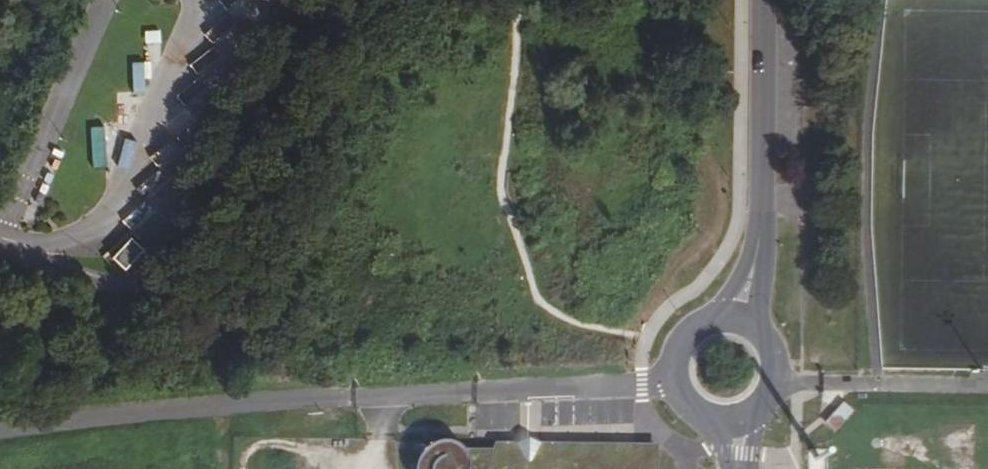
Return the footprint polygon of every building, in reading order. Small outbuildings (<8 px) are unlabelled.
[(131,62),(131,91),(144,91),(144,61),(131,62)] [(91,167),(106,166),(104,126),(89,126),(91,167)] [(133,237),(111,259),(119,267),(141,246),(133,237)] [(826,424),(836,433),(854,412),(845,404),(826,424)] [(518,450),(492,450),(472,449),(462,449),(451,442),(442,442),(435,443),(430,445),(424,450),(420,454),(416,463),(415,467),(415,468),(518,468),(518,450)] [(538,445),(528,445),(497,445),(492,450),(518,450),(518,468),(537,468),(538,445)] [(538,445),(537,468),(655,468),(655,447),(538,445)]
